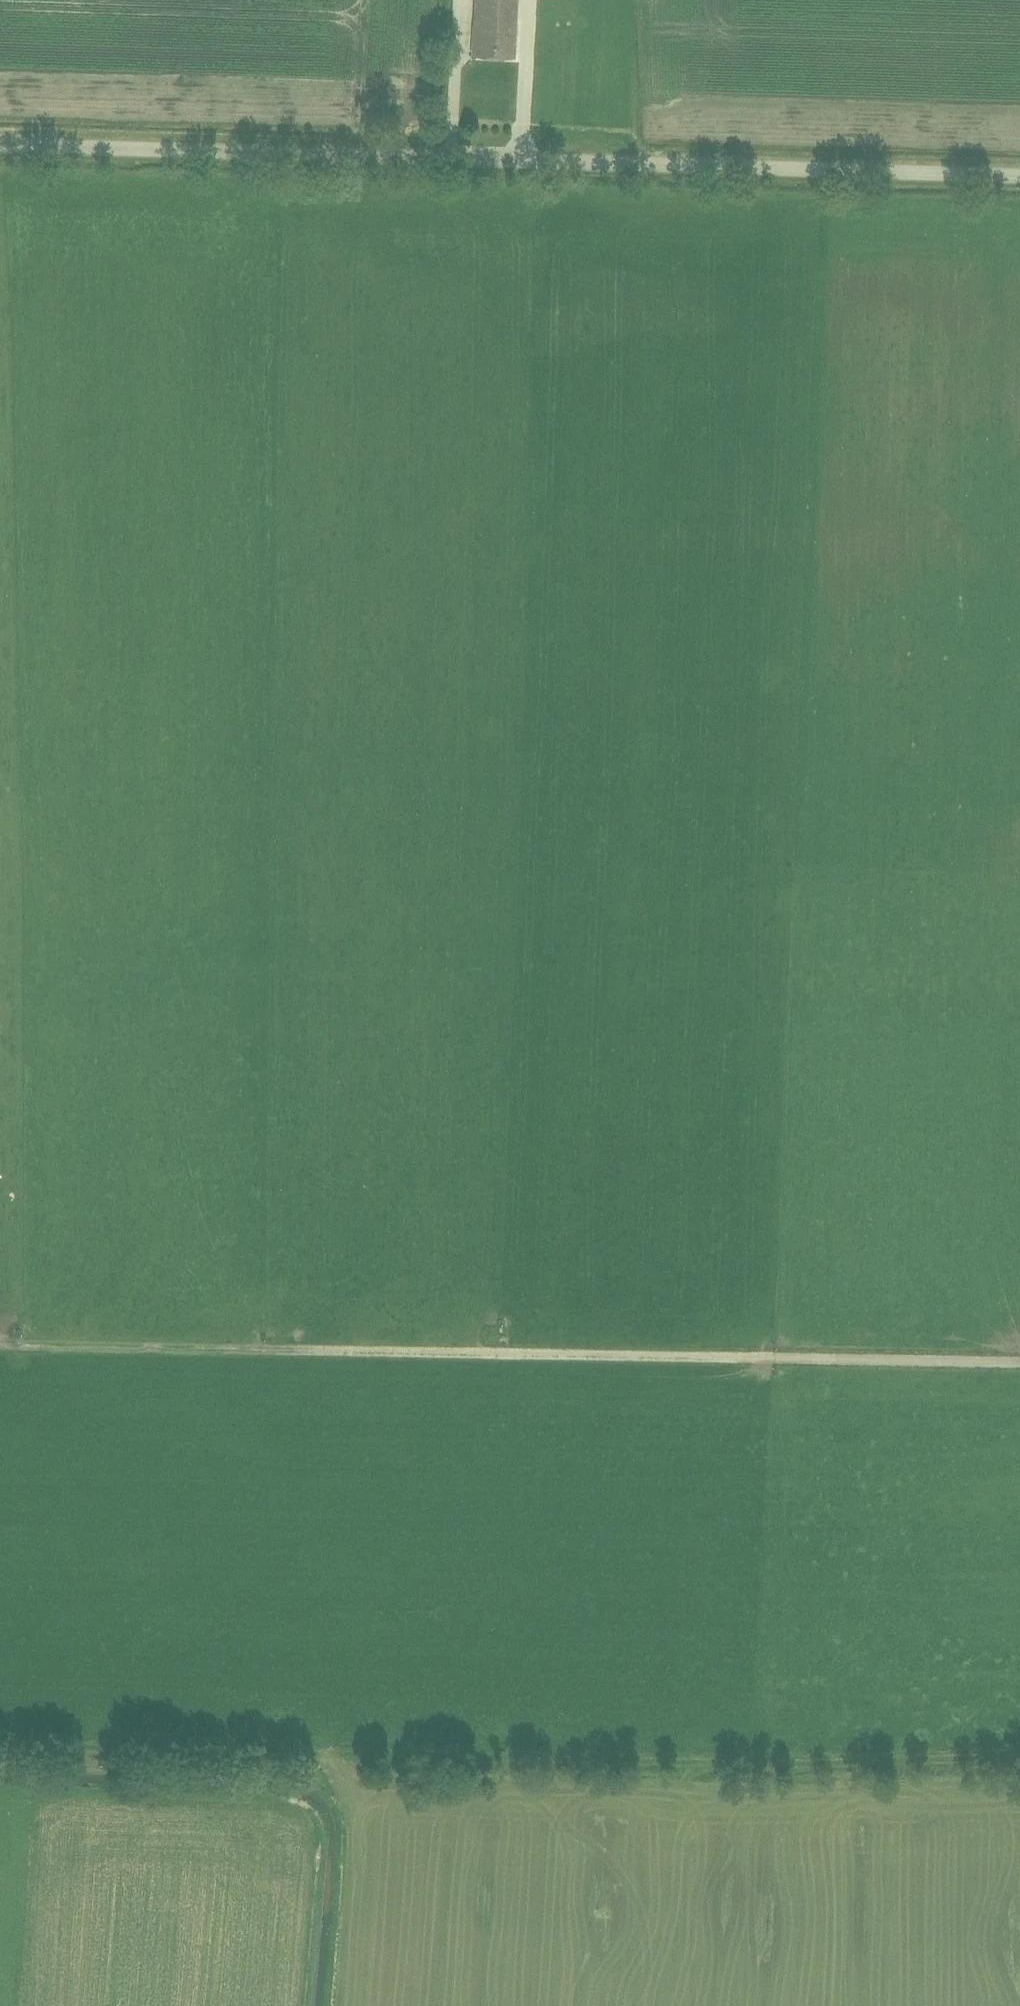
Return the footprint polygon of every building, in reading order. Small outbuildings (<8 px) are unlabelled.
[(472,55),(514,57),(517,0),(475,0),(472,55)]
